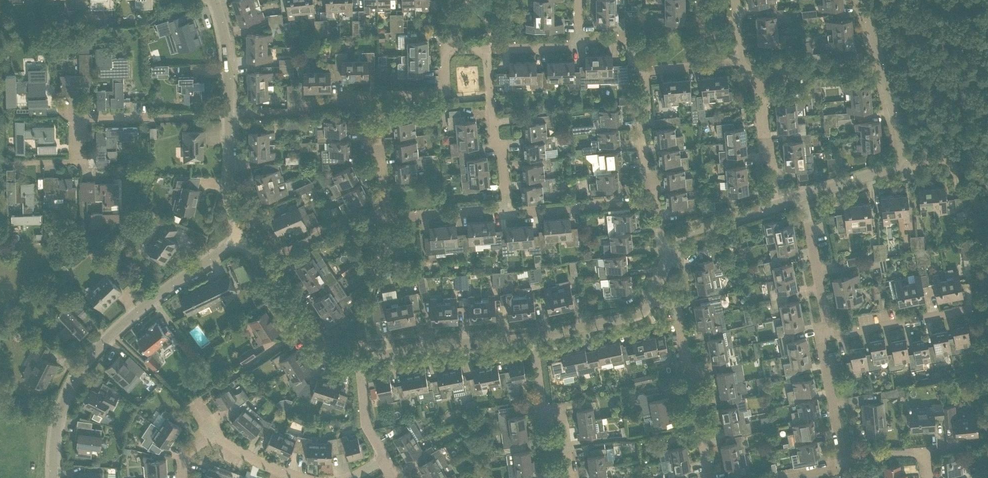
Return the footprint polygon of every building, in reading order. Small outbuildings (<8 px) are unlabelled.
[(65,9),(77,9),(76,0),(64,0),(65,9)] [(236,12),(255,6),(253,0),(232,0),(236,12)] [(301,12),(300,0),(287,0),(289,18),(295,17),(294,13),(301,12)] [(301,12),(308,11),(308,16),(314,15),(313,0),(300,0),(301,12)] [(339,9),(339,0),(326,0),(326,15),(333,14),(333,10),(339,9)] [(339,9),(346,9),(346,14),(352,14),(352,0),(339,0),(339,9)] [(364,11),(377,10),(377,0),(364,0),(364,11)] [(377,10),(390,10),(390,0),(377,0),(377,10)] [(415,5),(415,0),(402,0),(402,10),(409,10),(409,5),(415,5)] [(415,5),(422,5),(422,9),(428,9),(428,0),(415,0),(415,5)] [(535,12),(553,11),(552,0),(534,0),(535,12)] [(597,11),(615,10),(615,3),(624,3),(624,0),(596,0),(597,11)] [(657,2),(665,1),(665,9),(685,9),(684,0),(657,0),(657,2)] [(749,6),(764,5),(764,11),(770,10),(777,10),(776,0),(749,0),(749,6)] [(843,0),(823,0),(823,3),(818,3),(819,10),(843,7),(843,0)] [(264,17),(260,4),(255,6),(236,12),(240,24),(264,17)] [(685,9),(665,9),(665,16),(658,16),(658,29),(670,28),(670,22),(685,22),(685,9)] [(783,9),(777,10),(770,10),(770,16),(756,17),(757,30),(777,28),(776,21),(784,20),(783,9)] [(803,17),(817,16),(816,9),(802,10),(803,17)] [(616,17),(615,10),(597,11),(597,24),(611,23),(611,30),(624,29),(624,17),(616,17)] [(553,11),(535,12),(535,25),(536,25),(536,31),(563,30),(563,23),(553,24),(553,11)] [(168,20),(156,25),(160,37),(166,35),(166,34),(173,32),(179,50),(201,43),(198,34),(199,33),(200,33),(199,33),(198,33),(196,27),(197,27),(197,26),(196,27),(194,19),(185,22),(183,15),(169,20),(168,20)] [(390,29),(385,29),(385,31),(390,31),(397,31),(397,18),(396,17),(390,17),(390,29)] [(832,27),(833,33),(852,32),(851,19),(827,21),(827,27),(832,27)] [(778,36),(777,28),(757,30),(759,43),(773,42),(773,48),(786,47),(786,45),(785,35),(778,36)] [(293,45),(291,31),(284,32),(286,46),(293,45)] [(854,45),(852,32),(833,33),(828,34),(829,47),(830,47),(831,52),(842,51),(842,46),(854,45)] [(247,34),(247,47),(267,47),(267,40),(272,40),(272,34),(247,34)] [(408,47),(409,54),(428,54),(427,41),(413,41),(413,35),(406,35),(406,34),(400,34),(398,35),(398,47),(408,47)] [(813,59),(812,49),(812,40),(805,41),(806,59),(813,59)] [(112,90),(97,90),(97,109),(106,109),(106,107),(124,106),(124,101),(130,101),(130,98),(124,98),(123,76),(129,76),(129,57),(112,58),(112,47),(96,48),(96,66),(100,66),(101,77),(112,77),(112,90)] [(267,53),(267,47),(247,47),(248,60),(272,60),(272,53),(267,53)] [(362,60),(355,60),(355,79),(368,79),(368,69),(368,65),(374,65),(374,55),(374,51),(362,52),(362,60)] [(347,52),(335,52),(335,62),(336,62),(336,66),(342,66),(342,80),(355,79),(355,60),(347,60),(347,52)] [(93,85),(92,75),(92,53),(80,53),(80,74),(60,75),(61,96),(70,95),(70,96),(71,96),(71,94),(90,93),(89,85),(93,85)] [(398,64),(398,77),(422,76),(422,67),(428,67),(428,61),(430,61),(430,55),(428,55),(428,54),(409,54),(402,54),(402,62),(400,62),(398,64)] [(586,69),(580,69),(580,75),(580,87),(585,87),(586,86),(586,82),(599,82),(599,55),(585,55),(586,69)] [(612,55),(599,55),(599,82),(618,82),(618,87),(629,87),(627,68),(612,69),(612,55)] [(574,60),(561,61),(561,80),(568,80),(568,88),(580,87),(580,75),(574,75),(574,60)] [(536,61),(523,62),(523,81),(530,81),(530,89),(542,88),(542,75),(536,75),(536,61)] [(548,75),(542,75),(542,88),(554,88),(554,80),(561,80),(561,61),(547,61),(548,75)] [(325,71),(317,71),(317,90),(331,90),(330,76),(336,76),(336,66),(336,62),(335,62),(324,62),(325,71)] [(510,76),(503,76),(504,89),(516,89),(516,86),(521,86),(523,84),(523,81),(523,62),(510,62),(510,76)] [(304,90),(317,90),(317,71),(309,71),(309,63),(297,63),(298,77),(304,76),(304,90)] [(157,72),(168,72),(168,64),(151,64),(151,75),(158,75),(157,72)] [(15,75),(6,75),(7,105),(16,104),(16,92),(28,92),(29,108),(48,107),(48,98),(44,98),(44,93),(46,93),(45,81),(47,81),(47,68),(27,69),(28,80),(16,81),(15,75)] [(248,72),(248,85),(268,85),(268,78),(273,78),(273,72),(248,72)] [(727,75),(714,76),(716,96),(716,101),(732,99),(731,91),(728,91),(727,75)] [(709,101),(716,101),(716,96),(714,76),(701,77),(703,102),(709,101)] [(179,77),(179,82),(181,82),(181,91),(179,91),(184,91),(184,102),(193,102),(193,99),(202,99),(202,90),(204,90),(204,81),(193,82),(193,77),(183,77),(179,77)] [(820,85),(839,83),(838,77),(820,78),(819,78),(820,85)] [(689,78),(676,79),(678,99),(684,99),(685,103),(691,103),(692,122),(699,122),(698,108),(697,99),(691,100),(689,78)] [(661,97),(662,106),(679,104),(678,99),(676,79),(663,81),(664,97),(661,97)] [(845,90),(846,99),(851,99),(871,97),(870,84),(850,86),(850,82),(841,83),(842,90),(845,90)] [(268,92),(268,85),(248,85),(248,98),(273,98),(273,91),(268,92)] [(776,104),(777,117),(796,116),(804,115),(803,96),(785,97),(786,101),(790,101),(790,103),(776,104)] [(872,110),(871,97),(851,99),(851,106),(847,106),(847,112),(872,110)] [(593,124),(572,126),(572,134),(594,131),(594,132),(597,132),(597,131),(607,130),(606,124),(622,123),(622,122),(621,122),(621,120),(622,120),(621,114),(620,108),(621,108),(619,108),(600,110),(599,110),(600,110),(601,118),(593,118),(593,124)] [(457,127),(458,135),(477,133),(475,120),(461,121),(460,109),(449,110),(449,116),(448,116),(449,128),(457,127)] [(395,136),(395,137),(410,135),(411,135),(417,135),(417,134),(415,134),(415,127),(423,126),(422,112),(408,114),(409,120),(393,122),(394,122),(394,124),(393,124),(394,130),(395,130),(395,136)] [(731,112),(717,113),(717,116),(718,120),(732,119),(731,112)] [(525,137),(525,138),(538,137),(547,136),(547,135),(546,136),(545,128),(554,127),(553,114),(539,116),(539,122),(524,123),(524,124),(525,124),(525,126),(524,126),(525,131),(526,131),(526,137),(525,137)] [(679,116),(665,118),(666,125),(680,123),(679,116)] [(777,117),(778,130),(792,129),(793,135),(797,135),(806,134),(805,122),(797,123),(796,116),(777,117)] [(317,128),(318,141),(324,141),(328,141),(331,141),(331,135),(346,134),(345,134),(345,132),(346,132),(346,126),(345,126),(345,120),(346,120),(346,119),(324,120),(325,120),(325,128),(317,128)] [(54,126),(44,126),(32,126),(32,129),(25,129),(24,120),(15,121),(16,154),(25,153),(25,138),(38,137),(38,153),(57,153),(57,144),(55,144),(54,126)] [(860,129),(861,136),(881,134),(880,121),(855,124),(855,130),(860,129)] [(725,135),(726,142),(745,141),(744,128),(730,129),(729,123),(716,124),(717,136),(725,135)] [(138,139),(138,137),(138,135),(137,127),(105,128),(106,131),(97,131),(98,150),(96,150),(96,160),(117,159),(116,140),(138,139)] [(159,127),(150,128),(150,132),(150,137),(150,138),(159,138),(159,127)] [(654,144),(654,145),(670,143),(670,149),(680,148),(684,148),(683,135),(675,136),(674,128),(675,128),(653,130),(654,130),(654,136),(654,142),(655,142),(655,144),(654,144)] [(582,146),(582,147),(582,153),(592,152),(592,153),(599,152),(605,152),(605,151),(604,145),(620,144),(620,143),(619,143),(619,141),(620,141),(619,136),(618,136),(618,130),(619,130),(619,129),(607,130),(597,131),(597,132),(598,131),(599,139),(591,140),(591,145),(582,146)] [(184,158),(193,157),(203,157),(203,140),(205,140),(205,130),(184,131),(184,158)] [(249,132),(250,145),(270,144),(269,137),(274,137),(274,131),(249,132)] [(450,143),(451,154),(459,154),(464,153),(464,148),(478,146),(477,133),(458,135),(458,142),(450,143)] [(396,157),(396,158),(409,156),(411,156),(419,156),(419,155),(417,155),(417,148),(425,147),(424,134),(417,135),(411,135),(410,135),(410,141),(395,143),(396,143),(396,145),(395,145),(396,151),(397,151),(397,157),(396,157)] [(783,142),(785,155),(810,153),(809,145),(811,145),(810,134),(806,134),(797,135),(797,141),(783,142)] [(882,147),(881,134),(861,136),(856,136),(857,149),(861,149),(861,153),(871,152),(870,148),(882,147)] [(524,159),(536,158),(546,157),(545,157),(544,149),(553,149),(551,136),(547,136),(538,137),(538,143),(523,144),(523,145),(524,145),(524,147),(523,147),(524,153),(524,152),(525,158),(524,159)] [(322,149),(322,163),(335,162),(335,156),(351,155),(350,155),(350,153),(351,153),(351,147),(350,147),(350,141),(350,140),(331,141),(328,141),(324,141),(325,149),(322,149)] [(719,151),(720,162),(731,161),(733,161),(732,155),(746,154),(745,141),(726,142),(726,150),(719,151)] [(270,151),(270,144),(250,145),(250,158),(275,157),(275,151),(270,151)] [(659,165),(674,164),(675,170),(685,169),(689,169),(688,156),(679,156),(679,149),(680,149),(680,148),(670,149),(658,150),(658,151),(659,151),(659,157),(658,157),(659,163),(660,163),(660,165),(659,165)] [(592,161),(593,174),(596,173),(607,172),(607,166),(622,165),(622,164),(621,164),(621,162),(622,162),(621,157),(620,157),(620,151),(621,151),(621,150),(605,151),(605,152),(599,152),(599,153),(600,152),(601,160),(592,161)] [(460,165),(461,173),(488,171),(487,157),(473,159),(472,152),(464,153),(459,154),(460,165)] [(785,155),(786,168),(800,167),(800,173),(807,172),(813,172),(812,152),(810,153),(785,155)] [(395,178),(395,179),(418,177),(417,176),(416,176),(415,169),(423,168),(422,158),(422,155),(419,156),(411,156),(409,156),(410,162),(394,164),(394,165),(395,165),(395,167),(394,167),(395,172),(396,172),(396,178),(395,178)] [(523,180),(536,179),(545,178),(544,178),(543,170),(551,170),(551,160),(550,157),(546,157),(536,158),(537,164),(522,165),(522,166),(523,166),(523,168),(522,168),(522,174),(523,174),(524,180),(523,180)] [(841,157),(831,158),(827,158),(828,165),(833,165),(842,164),(841,157)] [(727,178),(727,180),(747,179),(745,166),(731,167),(731,161),(720,162),(718,162),(719,174),(718,176),(727,178)] [(330,185),(333,193),(336,197),(342,194),(347,191),(344,186),(359,179),(358,178),(357,178),(357,177),(357,176),(355,171),(354,172),(351,166),(352,166),(352,165),(332,175),(332,176),(333,175),(337,182),(330,185)] [(255,175),(258,188),(278,183),(276,176),(281,175),(279,169),(255,175)] [(664,185),(664,186),(679,185),(680,191),(687,190),(694,189),(693,176),(684,177),(684,170),(685,169),(675,170),(663,171),(663,172),(664,171),(664,177),(663,178),(664,183),(665,183),(665,185),(664,185)] [(488,171),(461,173),(461,174),(462,174),(462,181),(461,181),(463,192),(476,191),(475,185),(489,183),(488,171)] [(590,182),(590,186),(591,195),(604,194),(603,188),(619,186),(618,186),(618,184),(619,184),(618,178),(617,178),(617,172),(618,172),(618,171),(607,172),(596,173),(596,174),(597,174),(598,181),(590,182)] [(183,186),(177,209),(193,213),(195,204),(197,204),(199,196),(198,195),(198,193),(200,193),(201,190),(188,187),(191,176),(174,175),(172,187),(179,189),(180,186),(183,186)] [(76,218),(76,196),(76,186),(72,186),(72,178),(54,178),(53,176),(53,177),(43,177),(44,202),(55,202),(54,197),(64,196),(64,218),(76,218)] [(550,191),(549,182),(549,178),(545,178),(536,179),(536,185),(521,187),(522,187),(522,189),(521,189),(521,195),(522,195),(523,201),(522,201),(522,202),(544,200),(544,199),(543,199),(542,192),(550,191)] [(738,203),(738,199),(734,199),(734,193),(748,192),(747,179),(727,180),(728,188),(720,189),(721,200),(728,200),(729,206),(738,203)] [(34,206),(34,192),(34,182),(16,183),(15,181),(7,181),(7,202),(23,201),(24,214),(11,214),(11,224),(40,223),(40,214),(32,214),(31,206),(34,206)] [(114,204),(113,191),(119,191),(119,182),(95,183),(95,181),(86,181),(87,199),(102,199),(102,212),(90,213),(91,221),(95,221),(95,227),(101,227),(101,221),(120,220),(120,212),(111,212),(111,204),(114,204)] [(288,193),(285,181),(278,183),(258,188),(261,200),(285,194),(288,193)] [(297,196),(310,189),(314,187),(311,181),(293,189),(297,196)] [(339,204),(345,216),(357,210),(354,205),(368,198),(368,197),(367,197),(366,195),(367,195),(364,190),(361,185),(362,185),(361,184),(347,191),(342,194),(342,195),(343,194),(346,201),(339,204)] [(944,186),(931,187),(933,207),(940,206),(941,213),(947,212),(944,186)] [(314,187),(310,189),(314,198),(318,196),(314,187)] [(933,207),(931,187),(918,188),(921,214),(927,214),(926,208),(933,207)] [(666,206),(666,207),(682,205),(682,212),(695,211),(694,197),(686,198),(686,191),(687,191),(687,190),(680,191),(665,192),(665,193),(666,192),(666,198),(665,199),(666,204),(667,204),(667,206),(666,206)] [(907,195),(894,196),(896,215),(903,215),(903,221),(909,220),(907,195)] [(894,196),(881,197),(883,223),(890,222),(889,216),(896,215),(894,196)] [(961,197),(955,198),(954,198),(956,212),(963,211),(961,197)] [(298,207),(296,207),(294,203),(288,206),(290,210),(272,218),(279,234),(293,228),(296,234),(319,223),(313,210),(302,215),(298,207)] [(870,203),(857,204),(858,223),(865,223),(866,229),(872,229),(870,203)] [(844,213),(836,214),(838,232),(852,230),(852,224),(858,223),(857,204),(844,205),(844,213)] [(617,213),(606,214),(608,235),(621,234),(621,228),(637,227),(637,226),(636,226),(635,224),(636,224),(636,218),(635,218),(634,212),(635,212),(630,212),(617,213)] [(174,214),(171,219),(172,219),(178,222),(181,217),(174,214)] [(570,217),(557,219),(559,238),(566,237),(567,245),(578,244),(577,231),(571,232),(570,217)] [(539,234),(539,238),(540,247),(552,246),(551,238),(559,238),(557,219),(544,220),(545,234),(539,234)] [(494,220),(481,222),(482,241),(490,240),(490,248),(502,247),(502,242),(501,234),(495,234),(494,220)] [(775,240),(795,237),(792,224),(778,227),(777,221),(764,223),(768,242),(775,240)] [(146,249),(146,250),(164,263),(174,249),(173,248),(174,246),(176,247),(178,244),(170,238),(177,229),(166,222),(157,235),(160,238),(150,251),(146,249)] [(469,237),(463,237),(464,250),(476,249),(475,241),(482,241),(481,222),(468,223),(469,237)] [(456,224),(443,225),(445,252),(464,250),(463,237),(457,238),(456,224)] [(437,256),(445,256),(445,252),(443,225),(430,226),(431,240),(425,241),(426,251),(426,254),(436,253),(437,256)] [(532,225),(519,226),(521,245),(528,244),(529,253),(541,252),(540,247),(539,238),(534,239),(532,225)] [(507,241),(502,242),(502,247),(503,255),(514,254),(514,246),(521,245),(519,226),(506,227),(507,241)] [(404,232),(390,232),(390,246),(404,246),(404,232)] [(611,243),(603,244),(604,257),(617,255),(617,249),(633,248),(632,247),(631,245),(632,245),(632,240),(631,240),(630,234),(631,234),(631,233),(621,234),(608,235),(608,236),(610,236),(611,243)] [(795,237),(775,240),(777,248),(769,249),(771,260),(771,261),(776,260),(784,259),(783,252),(797,250),(795,237)] [(970,258),(967,240),(960,242),(963,259),(970,258)] [(296,267),(303,278),(326,263),(316,247),(305,254),(308,259),(296,267)] [(928,249),(924,249),(921,250),(924,264),(930,263),(928,249)] [(918,251),(915,251),(917,265),(924,264),(921,250),(918,251)] [(606,265),(598,265),(599,278),(612,277),(612,271),(628,270),(627,269),(626,267),(627,267),(627,261),(626,261),(625,255),(626,255),(617,255),(604,257),(605,257),(606,265)] [(847,258),(848,265),(862,262),(860,256),(847,258)] [(885,258),(881,259),(878,260),(880,266),(881,273),(888,271),(885,258)] [(713,263),(712,259),(694,262),(695,269),(694,269),(696,280),(712,277),(718,276),(724,275),(723,269),(726,264),(717,259),(715,263),(713,263)] [(771,261),(771,260),(764,262),(766,274),(774,272),(776,279),(794,276),(792,263),(777,265),(776,260),(771,261)] [(874,261),(874,260),(865,262),(866,269),(880,266),(878,260),(874,261)] [(105,261),(100,266),(105,272),(111,267),(105,261)] [(303,278),(311,289),(323,281),(326,286),(333,281),(337,279),(326,263),(303,278)] [(534,268),(536,281),(543,280),(540,267),(534,268)] [(536,281),(534,268),(527,269),(530,283),(536,281)] [(963,295),(961,286),(958,270),(952,271),(952,269),(944,270),(946,279),(946,278),(950,298),(963,295)] [(228,274),(179,298),(187,315),(209,305),(216,301),(218,306),(218,307),(218,308),(219,307),(225,304),(222,298),(237,291),(228,274)] [(858,274),(842,277),(832,279),(835,291),(854,288),(852,281),(859,280),(858,274)] [(915,282),(908,283),(912,302),(925,300),(920,274),(914,275),(915,282)] [(946,278),(946,279),(940,280),(938,274),(932,275),(937,300),(950,298),(946,278)] [(121,291),(114,284),(106,275),(98,283),(99,285),(88,296),(102,310),(110,302),(108,301),(113,297),(114,298),(121,291)] [(612,277),(599,278),(599,279),(600,279),(600,287),(603,286),(604,299),(617,298),(617,292),(632,290),(631,290),(631,288),(632,288),(632,282),(631,282),(630,276),(631,276),(631,275),(612,277)] [(418,278),(420,291),(427,290),(424,276),(418,278)] [(718,276),(712,277),(696,280),(698,292),(704,291),(705,297),(719,294),(717,288),(719,288),(720,286),(718,276)] [(794,276),(776,279),(767,281),(771,300),(784,297),(783,291),(796,289),(794,276)] [(908,283),(902,284),(900,278),(889,280),(892,297),(898,296),(899,305),(912,302),(908,283)] [(314,301),(321,312),(344,297),(347,295),(337,279),(333,281),(326,286),(322,288),(325,293),(314,301)] [(556,283),(556,285),(557,290),(562,309),(574,307),(569,282),(564,284),(563,281),(556,283)] [(885,296),(884,286),(883,282),(872,284),(875,298),(885,296)] [(555,313),(562,311),(562,309),(557,290),(556,285),(544,288),(549,312),(555,311),(555,313)] [(535,314),(532,290),(531,286),(519,288),(520,294),(520,296),(522,316),(523,316),(535,314)] [(854,288),(835,291),(837,304),(852,301),(853,305),(860,304),(859,300),(863,299),(860,287),(854,288)] [(397,289),(383,291),(384,297),(398,295),(397,289)] [(406,302),(399,304),(402,323),(415,320),(413,306),(419,305),(416,292),(405,295),(406,302)] [(522,316),(520,296),(520,294),(513,295),(512,292),(502,294),(504,303),(504,302),(507,302),(509,318),(515,317),(515,319),(523,318),(523,316),(522,316)] [(699,298),(700,304),(693,305),(696,317),(722,311),(723,311),(719,294),(705,297),(699,298)] [(488,297),(481,298),(481,300),(483,320),(482,320),(482,322),(490,322),(490,320),(496,319),(494,295),(488,295),(488,297)] [(402,323),(399,304),(397,296),(374,301),(371,309),(374,321),(388,318),(389,326),(402,323)] [(470,321),(482,320),(483,320),(481,300),(475,301),(474,296),(468,296),(470,321)] [(345,319),(354,313),(344,297),(321,312),(328,323),(340,315),(341,317),(338,320),(343,326),(348,323),(345,319)] [(450,302),(444,302),(445,322),(458,322),(456,297),(450,297),(450,302)] [(784,297),(771,300),(773,311),(781,309),(783,317),(801,313),(799,300),(785,303),(784,297)] [(432,323),(445,322),(444,302),(437,303),(437,298),(430,298),(432,323)] [(73,307),(78,313),(83,307),(78,302),(73,307)] [(87,330),(88,328),(66,305),(57,312),(67,323),(57,333),(65,341),(75,331),(80,336),(83,333),(84,335),(88,331),(87,330)] [(265,311),(257,317),(251,320),(261,335),(256,338),(259,344),(280,330),(275,322),(273,323),(265,311)] [(726,329),(722,311),(696,317),(698,328),(704,327),(705,333),(712,332),(726,329)] [(801,313),(783,317),(784,324),(776,325),(778,337),(791,334),(790,329),(804,326),(801,313)] [(150,330),(137,340),(149,355),(145,360),(155,370),(158,368),(157,368),(160,365),(161,364),(161,363),(157,360),(158,359),(157,359),(159,358),(159,353),(155,349),(161,344),(163,346),(171,340),(169,338),(173,334),(170,330),(170,331),(166,325),(162,328),(158,324),(156,322),(148,328),(150,330)] [(954,340),(949,341),(948,341),(950,352),(951,355),(964,352),(962,345),(977,342),(976,330),(973,330),(968,331),(966,322),(952,325),(954,340)] [(712,332),(713,337),(707,339),(709,350),(726,347),(732,346),(731,336),(730,336),(729,328),(726,329),(712,332)] [(935,349),(929,350),(930,360),(931,363),(944,360),(943,353),(950,352),(948,341),(949,341),(947,330),(932,333),(935,349)] [(791,334),(778,337),(782,355),(790,354),(808,350),(806,337),(792,340),(791,334)] [(655,336),(643,338),(648,361),(659,358),(658,356),(668,354),(664,335),(657,336),(658,338),(655,338),(655,336)] [(637,338),(637,340),(632,341),(633,347),(627,348),(629,359),(630,362),(636,360),(637,363),(648,361),(643,338),(643,336),(637,338)] [(186,337),(179,342),(189,357),(192,355),(197,352),(186,337)] [(872,356),(866,357),(866,358),(868,368),(867,368),(868,371),(881,368),(880,361),(887,360),(888,360),(887,357),(888,357),(884,338),(869,341),(872,356)] [(893,356),(888,357),(887,357),(888,360),(887,360),(889,371),(903,368),(901,361),(909,360),(909,358),(905,338),(891,341),(893,356)] [(915,356),(909,358),(909,360),(911,370),(924,368),(923,361),(930,360),(929,350),(927,338),(912,341),(915,356)] [(629,359),(627,348),(627,345),(621,346),(620,341),(608,343),(613,365),(624,362),(623,360),(629,359)] [(27,359),(28,360),(28,358),(31,359),(30,361),(35,363),(27,379),(44,387),(49,378),(51,379),(58,365),(44,358),(49,349),(36,342),(27,359)] [(613,365),(608,343),(597,346),(597,349),(598,352),(592,353),(594,363),(595,366),(595,367),(601,365),(601,362),(605,361),(607,367),(613,366),(613,365)] [(726,347),(709,350),(712,362),(718,361),(719,366),(721,366),(738,363),(739,362),(738,355),(735,353),(734,354),(732,346),(726,347)] [(866,358),(866,357),(864,346),(849,349),(852,364),(846,366),(848,378),(861,376),(860,369),(867,368),(868,368),(866,358)] [(238,356),(243,364),(256,355),(251,347),(238,356)] [(596,370),(595,367),(592,353),(586,354),(585,348),(573,351),(578,374),(596,370)] [(284,351),(272,359),(277,367),(283,365),(287,371),(303,360),(296,350),(289,355),(287,356),(284,351)] [(808,350),(790,354),(791,361),(783,363),(785,374),(797,372),(798,372),(797,366),(811,363),(808,350)] [(578,374),(573,351),(562,353),(563,359),(551,362),(555,380),(565,378),(565,377),(578,374)] [(201,358),(197,352),(192,355),(196,361),(201,358)] [(116,379),(123,386),(135,372),(138,375),(144,370),(136,363),(132,368),(119,356),(106,369),(117,379),(116,379)] [(303,360),(287,371),(291,377),(289,380),(298,394),(306,384),(301,376),(302,375),(309,371),(311,370),(304,360),(303,360)] [(510,372),(505,373),(507,385),(509,397),(517,398),(518,380),(526,378),(522,360),(508,362),(510,372)] [(716,373),(719,385),(735,381),(733,370),(740,368),(739,362),(738,363),(721,366),(722,372),(716,373)] [(461,365),(449,368),(449,369),(452,388),(453,395),(472,392),(469,381),(464,382),(461,365)] [(497,365),(485,367),(489,386),(501,383),(501,386),(507,385),(505,373),(499,375),(497,365)] [(452,388),(449,369),(449,368),(449,367),(436,370),(439,381),(433,383),(436,397),(437,400),(448,398),(446,392),(447,389),(452,388)] [(489,386),(485,367),(473,369),(475,379),(469,381),(472,392),(472,394),(481,392),(481,387),(489,386)] [(425,371),(413,374),(417,392),(424,391),(425,397),(428,399),(436,397),(433,383),(428,384),(425,371)] [(401,374),(401,376),(403,386),(397,387),(399,399),(409,397),(409,393),(417,392),(413,374),(413,372),(401,374)] [(651,373),(644,375),(646,382),(652,380),(651,373)] [(399,399),(397,387),(392,388),(390,381),(389,376),(375,378),(376,382),(379,397),(386,396),(388,401),(394,400),(399,399)] [(306,384),(298,394),(311,398),(310,401),(315,402),(317,397),(323,399),(329,381),(318,377),(315,385),(314,387),(306,384)] [(805,394),(816,392),(814,377),(804,379),(792,381),(794,389),(787,391),(788,397),(789,404),(796,403),(796,402),(802,401),(801,395),(805,394)] [(740,380),(735,381),(719,385),(721,396),(723,396),(724,402),(725,401),(741,398),(740,393),(747,391),(745,384),(740,380)] [(323,399),(322,405),(329,407),(330,405),(343,409),(347,398),(338,395),(338,393),(341,385),(329,381),(323,399)] [(255,392),(260,389),(256,383),(251,386),(255,392)] [(239,393),(234,394),(229,386),(213,397),(221,409),(229,403),(234,409),(245,401),(249,398),(242,390),(239,393)] [(897,388),(897,387),(880,391),(881,397),(898,395),(897,388)] [(92,391),(85,405),(95,410),(92,417),(99,421),(103,414),(108,406),(113,408),(118,396),(108,391),(105,397),(92,391)] [(659,392),(646,395),(643,392),(639,393),(637,396),(639,403),(642,405),(643,413),(668,409),(666,397),(660,398),(659,392)] [(280,398),(280,406),(291,406),(292,398),(280,398)] [(725,401),(726,407),(721,408),(723,420),(743,416),(742,410),(747,409),(745,400),(741,400),(741,398),(725,401)] [(796,402),(796,403),(798,410),(791,411),(793,420),(793,424),(806,421),(805,415),(820,412),(817,398),(802,401),(796,402)] [(578,421),(595,418),(593,407),(596,407),(596,400),(582,402),(582,408),(576,409),(578,421)] [(232,422),(241,430),(256,412),(247,404),(245,401),(234,409),(238,415),(232,422)] [(883,403),(872,404),(862,405),(863,416),(866,416),(868,434),(885,433),(883,403)] [(918,408),(909,409),(911,430),(927,429),(935,428),(934,419),(944,418),(943,407),(943,404),(933,404),(933,412),(918,413),(918,408)] [(517,405),(507,407),(498,408),(501,429),(526,426),(525,415),(519,415),(517,405)] [(943,407),(944,418),(945,424),(953,424),(952,416),(955,416),(954,406),(943,407)] [(159,427),(175,438),(182,428),(175,423),(173,422),(176,417),(164,409),(161,414),(166,417),(159,427)] [(668,409),(643,413),(644,419),(653,418),(654,423),(651,424),(652,430),(665,427),(664,421),(670,420),(668,409)] [(241,430),(250,438),(257,431),(263,434),(270,424),(271,422),(265,419),(256,412),(241,430)] [(968,418),(964,419),(954,420),(956,437),(978,435),(976,412),(967,413),(968,418)] [(743,416),(723,420),(725,432),(731,431),(732,436),(746,434),(745,432),(751,431),(750,421),(745,422),(743,416)] [(600,418),(595,418),(578,421),(575,421),(576,427),(579,427),(580,432),(586,431),(586,438),(607,435),(606,428),(604,429),(602,417),(600,418)] [(814,420),(806,421),(793,424),(792,424),(794,432),(787,433),(788,442),(789,447),(796,445),(802,444),(801,438),(816,435),(814,420)] [(146,438),(142,444),(149,449),(148,450),(159,452),(162,448),(161,448),(163,445),(168,448),(169,447),(170,447),(175,440),(174,439),(175,438),(159,427),(151,422),(150,424),(147,428),(153,432),(148,439),(146,438)] [(410,423),(408,424),(400,429),(402,434),(394,439),(400,450),(411,443),(417,440),(423,436),(417,426),(413,428),(410,423)] [(270,424),(263,434),(269,438),(265,448),(277,453),(284,435),(278,432),(278,429),(274,427),(270,424)] [(76,433),(79,433),(76,454),(91,456),(92,447),(100,448),(100,447),(104,447),(106,446),(107,442),(105,440),(101,440),(102,436),(98,435),(99,428),(77,425),(76,433)] [(526,426),(501,429),(503,447),(512,446),(523,444),(522,439),(528,438),(526,426)] [(277,453),(288,457),(292,448),(300,450),(303,437),(297,435),(297,436),(286,431),(284,435),(277,453)] [(661,462),(667,460),(671,460),(688,456),(686,445),(680,446),(679,440),(676,440),(675,434),(667,435),(669,448),(661,449),(660,450),(659,451),(659,452),(661,462)] [(732,436),(726,437),(727,443),(720,445),(723,456),(744,452),(743,446),(748,444),(746,434),(732,436)] [(346,435),(337,437),(339,451),(346,450),(349,460),(363,456),(358,437),(349,440),(346,435)] [(303,437),(300,450),(307,451),(307,462),(319,462),(320,443),(312,443),(312,439),(303,437)] [(327,443),(320,443),(319,462),(331,462),(332,452),(339,451),(337,437),(328,439),(327,443)] [(417,440),(411,443),(400,450),(406,460),(421,451),(424,456),(434,450),(431,445),(422,450),(417,440)] [(796,445),(797,452),(791,454),(793,467),(806,465),(805,458),(820,455),(818,441),(802,444),(796,445)] [(503,447),(504,453),(507,453),(513,452),(514,464),(531,461),(529,450),(527,450),(523,451),(523,444),(512,446),(503,447)] [(587,456),(589,468),(605,466),(614,465),(613,458),(614,458),(613,446),(592,449),(593,455),(587,456)] [(434,450),(424,456),(427,461),(418,466),(425,477),(441,467),(448,463),(445,457),(446,453),(442,452),(439,447),(434,450)] [(746,464),(744,452),(723,456),(725,468),(727,468),(728,476),(746,472),(744,464),(746,464)] [(145,477),(157,477),(156,475),(167,474),(166,460),(154,461),(154,458),(143,456),(142,461),(142,463),(144,464),(145,472),(145,477)] [(663,474),(663,475),(664,477),(667,477),(680,475),(685,474),(684,469),(690,468),(688,456),(667,460),(666,461),(668,470),(666,470),(665,470),(665,471),(664,471),(664,472),(663,472),(663,473),(663,474)] [(962,457),(940,459),(941,474),(957,472),(957,477),(967,477),(971,477),(970,472),(969,465),(962,465),(962,457)] [(526,474),(533,473),(532,469),(535,469),(534,461),(531,461),(514,464),(508,464),(510,476),(516,475),(516,477),(527,477),(526,474)] [(605,466),(589,468),(590,477),(612,477),(612,476),(607,477),(605,466)] [(906,475),(900,476),(899,466),(885,467),(886,477),(906,477),(906,475)] [(425,477),(451,477),(450,476),(447,477),(441,467),(425,477)] [(207,474),(205,473),(204,477),(240,477),(230,473),(229,475),(209,468),(207,474)]
